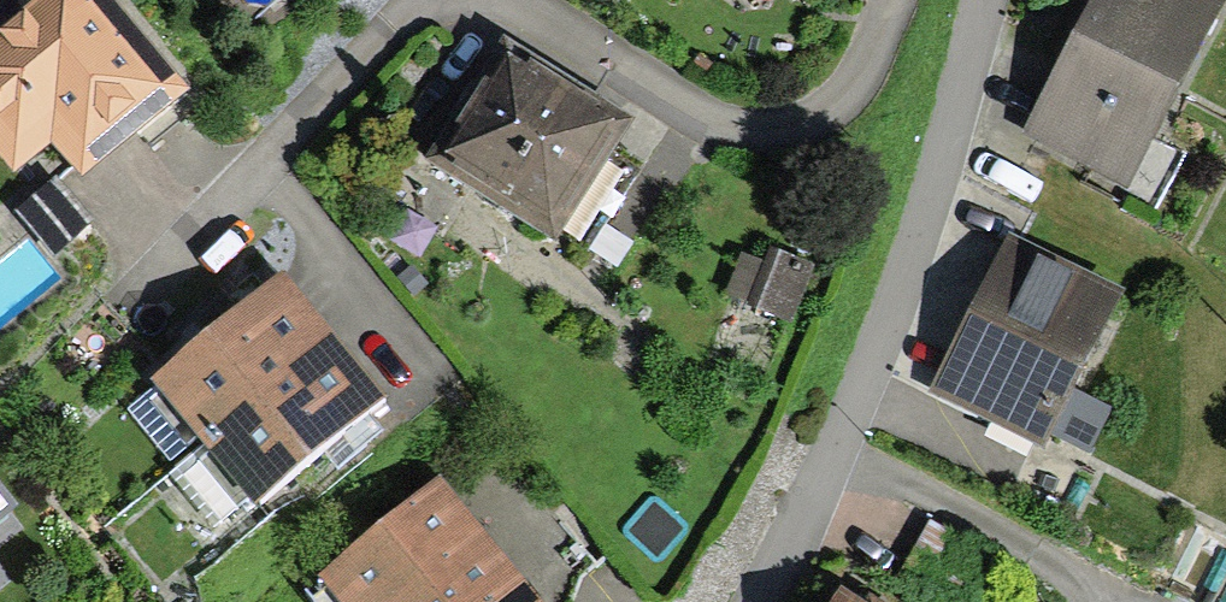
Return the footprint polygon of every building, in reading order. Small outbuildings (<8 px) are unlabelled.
[(75,0),(32,0),(0,24),(0,153),(9,166),(48,137),(75,172),(158,110),(75,0)] [(1206,0),(1097,0),(1030,130),(1125,178),(1214,4),(1206,0)] [(503,76),(436,170),(539,242),(605,149),(503,76)] [(45,266),(76,238),(40,198),(9,225),(45,266)] [(1110,304),(1006,252),(934,394),(1039,446),(1110,304)] [(781,324),(795,279),(733,261),(719,305),(781,324)] [(251,507),(378,398),(275,278),(148,387),(251,507)] [(439,478),(318,575),(340,601),(494,601),(524,577),(439,478)] [(20,505),(0,481),(0,522),(20,505)] [(494,601),(545,601),(524,577),(494,601)]
